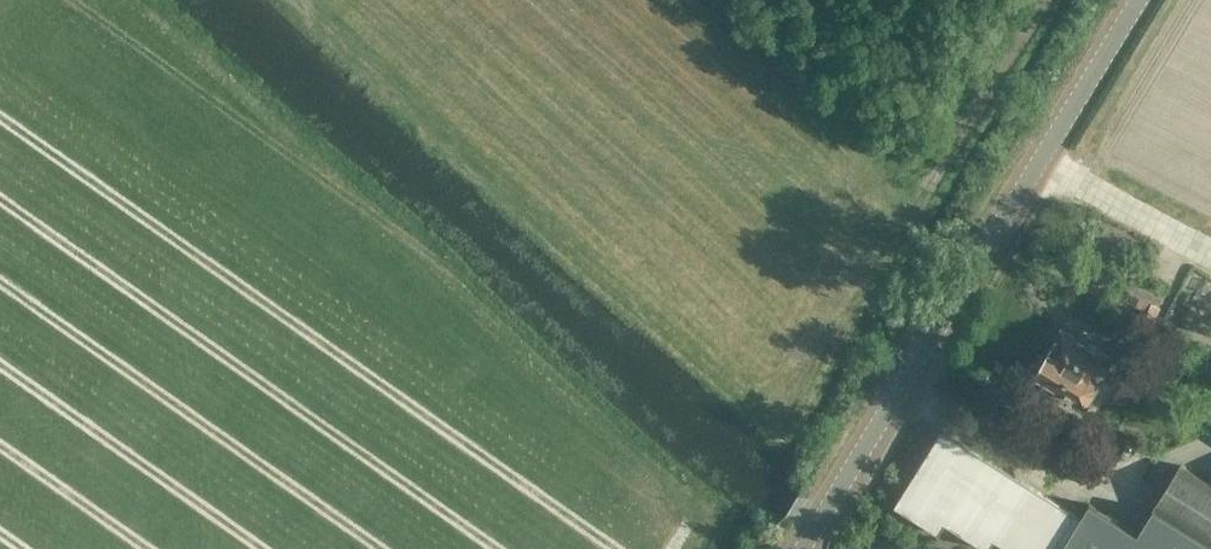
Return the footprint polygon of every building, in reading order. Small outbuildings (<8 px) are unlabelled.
[(1155,317),(1161,305),(1140,295),(1136,305),(1146,310),(1145,312),(1155,317)] [(1084,401),(1108,361),(1064,334),(1057,346),(1044,349),(1039,357),(1042,372),(1034,385),(1047,393),(1053,383),(1084,401)] [(894,506),(939,533),(945,522),(988,548),(989,548),(995,539),(1011,548),(1210,548),(1210,542),(1156,508),(1140,533),(1090,502),(1083,514),(942,427),(894,506)] [(1210,542),(1210,484),(1182,466),(1156,508),(1210,542)]
